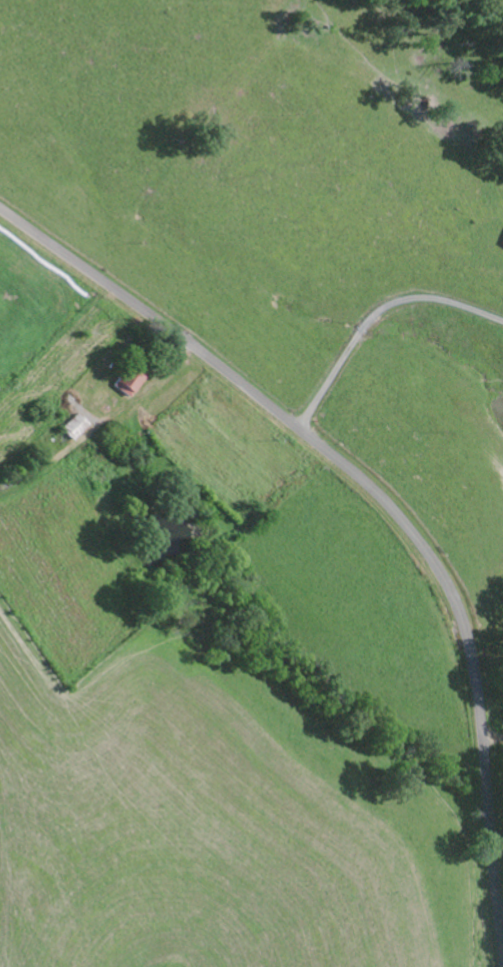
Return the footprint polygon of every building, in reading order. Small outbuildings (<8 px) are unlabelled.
[(147,377),(136,371),(132,378),(124,373),(114,389),(133,401),(147,377)]
